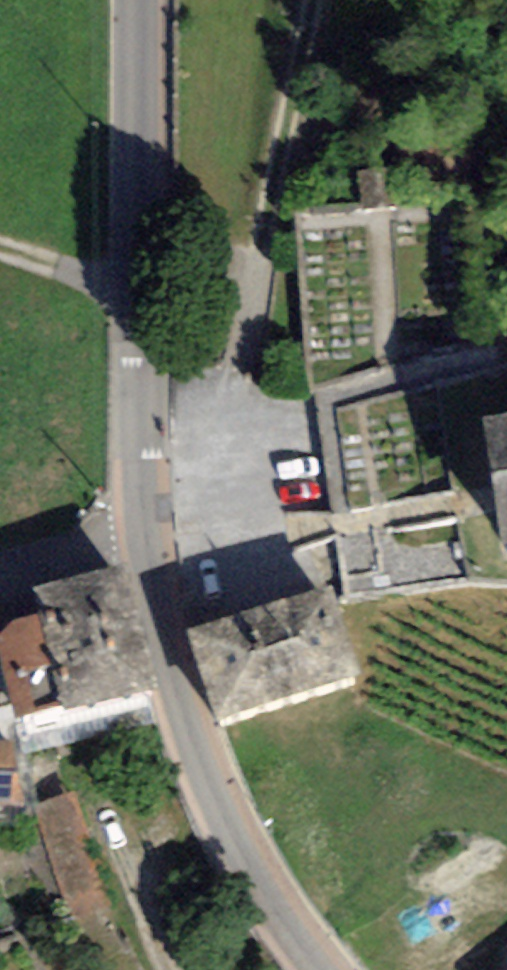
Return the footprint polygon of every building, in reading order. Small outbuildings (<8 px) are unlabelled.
[(485,444),(503,562),(506,561),(506,440),(485,444)] [(29,602),(35,628),(12,634),(0,647),(0,676),(13,734),(153,702),(126,580),(29,602)] [(337,595),(187,644),(217,735),(367,686),(337,595)] [(25,745),(0,744),(0,802),(23,802),(25,745)]
